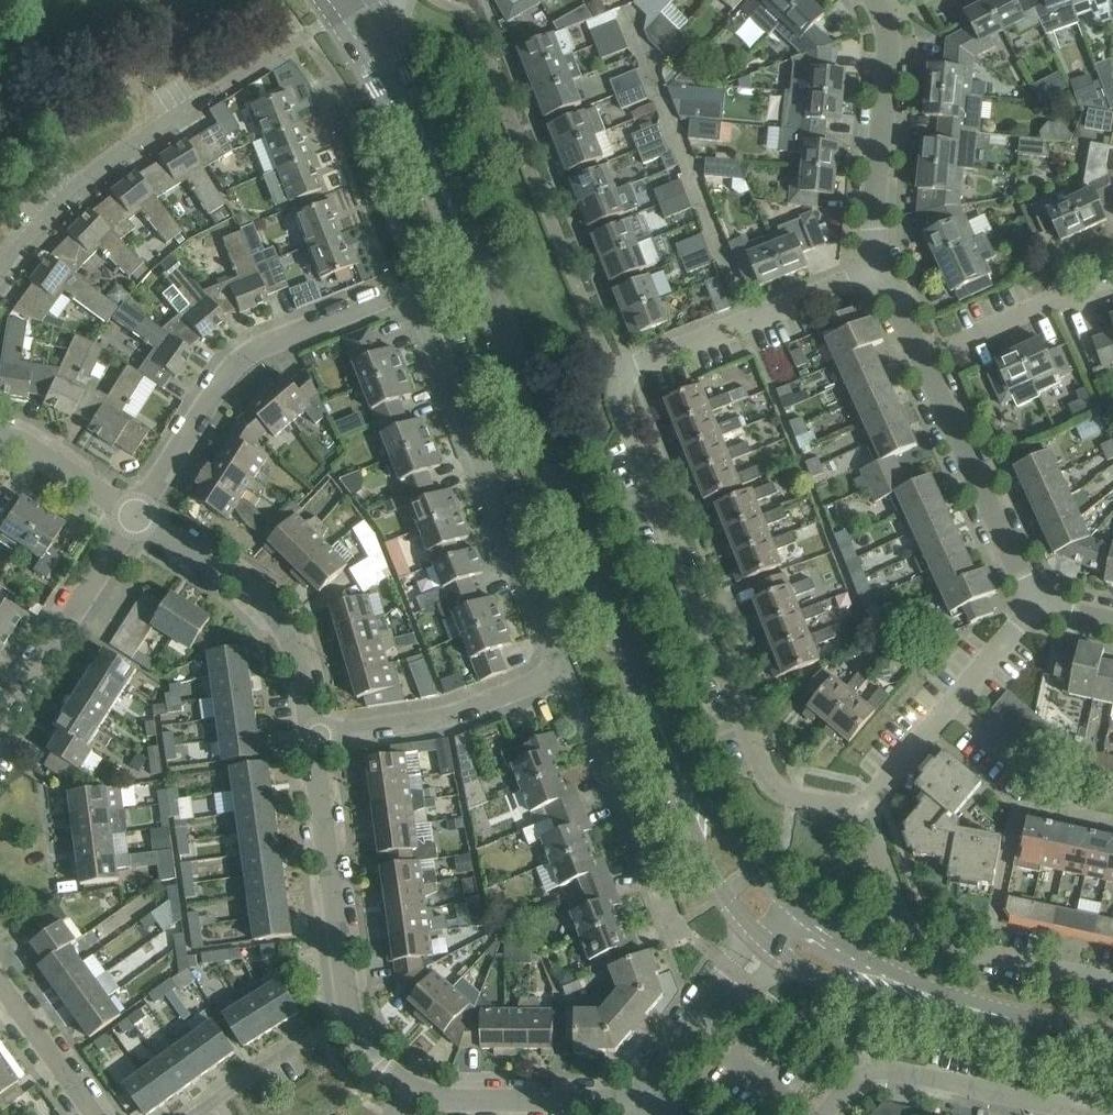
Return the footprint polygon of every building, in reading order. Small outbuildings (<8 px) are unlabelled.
[(506,18),(525,7),(528,5),(525,0),(495,0),(506,18)] [(607,13),(601,0),(597,0),(588,4),(594,18),(607,13)] [(661,13),(673,1),(671,0),(637,0),(634,3),(647,16),(645,31),(661,13)] [(724,1),(733,10),(742,0),(725,0),(724,1)] [(803,0),(750,0),(741,10),(769,36),(782,22),(803,0)] [(809,0),(803,0),(782,22),(792,32),(785,39),(802,56),(833,44),(814,25),(824,15),(809,0)] [(1040,23),(1030,0),(1022,0),(1016,3),(1015,0),(990,0),(988,1),(1004,31),(1016,24),(1020,33),(1036,25),(1040,23)] [(1040,23),(1041,23),(1046,34),(1079,22),(1078,17),(1075,9),(1074,6),(1072,0),(1030,0),(1040,23)] [(1103,0),(1072,0),(1075,9),(1088,4),(1089,6),(1103,0)] [(947,38),(947,39),(974,57),(995,46),(992,37),(1004,31),(988,1),(965,13),(972,26),(947,38)] [(649,41),(660,51),(679,31),(661,13),(645,31),(649,41)] [(562,18),(553,24),(558,33),(566,30),(569,29),(562,18)] [(596,45),(622,34),(617,20),(590,31),(596,45)] [(528,72),(563,58),(572,54),(571,51),(574,50),(566,30),(558,33),(519,48),(524,62),(519,64),(524,74),(528,72)] [(690,42),(679,31),(660,51),(671,62),(690,42)] [(628,49),(622,34),(596,45),(601,59),(628,49)] [(960,95),(970,96),(971,82),(974,57),(947,39),(944,67),(929,66),(927,91),(960,94),(960,95)] [(809,93),(809,94),(843,97),(845,72),(835,71),(837,50),(832,49),(833,44),(802,56),(791,60),(793,65),(790,91),(809,93)] [(563,58),(528,72),(533,85),(529,86),(533,97),(572,81),(563,58)] [(679,75),(667,64),(662,68),(662,73),(667,87),(679,75)] [(690,64),(675,81),(694,83),(702,75),(690,64)] [(616,95),(642,85),(637,70),(610,81),(616,95)] [(1040,98),(1065,85),(1059,72),(1033,85),(1040,98)] [(572,81),(533,97),(536,106),(541,104),(546,118),(566,110),(581,104),(572,81)] [(648,99),(642,85),(616,95),(622,110),(648,99)] [(1094,86),(1074,93),(1078,105),(1099,98),(1094,86)] [(712,116),(714,91),(685,88),(683,114),(712,116)] [(263,138),(301,123),(301,122),(295,125),(288,108),(294,105),(288,91),(251,106),(263,138)] [(983,97),(970,96),(960,95),(960,94),(927,91),(925,116),(940,117),(939,129),(980,133),(983,97)] [(781,128),(824,132),(825,120),(840,122),(843,97),(809,94),(807,108),(784,105),(781,128)] [(211,109),(227,133),(238,126),(222,102),(211,109)] [(550,141),(554,151),(604,131),(595,108),(584,112),(569,118),(549,126),(554,139),(550,141)] [(721,123),(690,121),(689,139),(719,142),(721,123)] [(1048,122),(1040,132),(1041,139),(1065,141),(1069,142),(1073,134),(1070,131),(1063,124),(1048,122)] [(263,138),(276,170),(314,155),(314,154),(307,157),(301,139),(307,137),(301,123),(263,138)] [(206,130),(222,157),(233,150),(217,124),(206,130)] [(638,150),(663,140),(664,140),(658,125),(632,136),(638,150)] [(823,144),(824,132),(781,128),(779,152),(803,154),(802,167),(836,170),(838,145),(823,144)] [(920,164),(954,167),(973,169),(977,133),(980,133),(939,129),(937,141),(922,139),(920,164)] [(212,163),(222,157),(206,130),(196,137),(212,163)] [(604,131),(554,151),(558,161),(562,159),(568,173),(588,164),(613,155),(604,131)] [(208,166),(212,163),(196,137),(186,143),(202,170),(203,169),(208,166)] [(1043,140),(1020,137),(1018,155),(1051,158),(1043,140)] [(669,153),(663,140),(638,150),(637,151),(643,164),(660,157),(665,169),(678,164),(673,152),(669,153)] [(225,205),(203,169),(202,170),(186,143),(185,141),(159,157),(161,160),(137,175),(156,198),(187,180),(191,187),(189,188),(191,192),(193,191),(208,216),(209,215),(215,225),(228,216),(222,206),(225,205)] [(1112,201),(1112,200),(1108,171),(1107,172),(1106,164),(1108,147),(1091,144),(1082,194),(1071,199),(1085,230),(1107,219),(1100,206),(1111,201),(1112,201)] [(314,155),(276,170),(289,202),(321,190),(313,171),(319,169),(314,155)] [(736,162),(706,159),(704,177),(745,180),(736,162)] [(750,175),(753,169),(751,163),(740,167),(745,178),(750,175)] [(953,181),(954,167),(920,164),(918,189),(933,191),(931,210),(960,205),(960,204),(962,183),(953,181)] [(572,195),(576,206),(614,191),(614,189),(605,167),(591,173),(571,181),(576,194),(572,195)] [(834,195),(836,170),(802,167),(800,181),(791,181),(789,204),(818,207),(819,194),(834,195)] [(223,189),(234,182),(227,171),(216,178),(223,189)] [(112,233),(119,241),(134,229),(128,221),(140,211),(145,217),(143,219),(146,222),(148,221),(166,244),(174,238),(179,234),(182,232),(156,198),(137,175),(135,172),(111,191),(113,195),(90,212),(90,213),(111,234),(112,233)] [(653,191),(658,205),(685,194),(679,180),(653,191)] [(614,191),(576,206),(580,216),(584,214),(589,227),(623,214),(623,213),(639,206),(629,183),(614,189),(614,191)] [(1085,230),(1071,199),(1070,200),(1065,190),(1054,196),(1031,207),(1044,233),(1055,227),(1062,241),(1085,230)] [(685,194),(658,205),(664,219),(691,209),(685,194)] [(307,247),(338,234),(331,216),(337,214),(332,199),(294,214),(307,247)] [(925,234),(936,257),(975,239),(960,205),(931,210),(939,227),(925,234)] [(71,273),(72,273),(98,247),(104,253),(102,254),(105,258),(107,256),(127,277),(131,274),(136,280),(148,270),(119,241),(112,233),(111,234),(90,213),(90,212),(89,210),(67,233),(70,235),(48,257),(71,273)] [(834,210),(833,221),(842,222),(843,211),(834,210)] [(779,232),(766,237),(782,277),(807,267),(802,254),(826,244),(820,230),(818,226),(813,212),(777,226),(779,232)] [(239,228),(251,223),(248,216),(240,213),(233,216),(239,228)] [(594,250),(598,261),(636,246),(627,222),(613,228),(593,236),(598,249),(594,250)] [(824,223),(818,226),(820,230),(822,236),(828,234),(824,223)] [(268,302),(266,296),(265,297),(254,268),(255,268),(250,257),(240,232),(222,239),(233,266),(230,267),(232,271),(234,270),(237,278),(202,292),(221,316),(222,316),(237,309),(239,313),(268,302)] [(179,234),(174,238),(178,244),(184,240),(179,234)] [(345,252),(338,234),(307,247),(320,279),(334,273),(348,268),(357,264),(351,250),(345,252)] [(674,246),(680,260),(707,249),(701,235),(674,246)] [(975,240),(975,239),(936,257),(947,280),(952,292),(965,285),(970,296),(992,286),(987,275),(991,273),(986,261),(995,257),(984,235),(975,240)] [(782,277),(766,237),(748,245),(744,236),(729,242),(745,281),(757,277),(760,286),(782,277)] [(1031,239),(1024,242),(1026,247),(1033,244),(1031,239)] [(651,240),(636,246),(598,261),(602,271),(606,269),(611,282),(632,274),(657,265),(655,261),(658,260),(651,240)] [(272,247),(250,257),(255,268),(266,263),(277,259),(272,247)] [(713,263),(707,249),(680,260),(686,274),(713,263)] [(48,257),(47,256),(29,281),(32,284),(12,311),(39,320),(62,290),(68,295),(66,297),(70,300),(71,297),(104,322),(116,306),(72,273),(71,273),(48,257)] [(277,259),(266,263),(277,292),(288,287),(280,267),(277,259)] [(225,320),(222,316),(221,316),(202,292),(177,262),(161,274),(171,286),(161,295),(177,314),(159,329),(187,349),(200,338),(201,340),(225,320)] [(265,297),(266,296),(277,292),(266,263),(255,268),(254,268),(265,297)] [(348,268),(334,273),(337,281),(351,276),(348,268)] [(615,305),(620,316),(659,301),(649,276),(614,290),(619,303),(615,305)] [(731,308),(719,277),(705,283),(717,314),(731,308)] [(290,288),(297,307),(322,298),(315,279),(290,288)] [(116,283),(107,293),(118,301),(128,292),(116,283)] [(668,323),(659,301),(620,316),(623,326),(628,324),(633,337),(668,323)] [(192,352),(187,349),(159,329),(123,303),(112,319),(143,342),(142,343),(145,346),(147,344),(153,348),(136,371),(135,373),(144,377),(143,378),(161,389),(171,375),(175,378),(192,352)] [(836,363),(872,347),(883,342),(873,318),(861,324),(854,307),(831,318),(839,334),(826,340),(836,363)] [(46,397),(47,397),(56,368),(20,363),(20,360),(17,360),(19,352),(21,352),(22,348),(19,348),(24,321),(7,319),(0,361),(0,394),(26,398),(27,394),(46,397)] [(363,386),(404,370),(398,353),(396,354),(393,347),(380,353),(370,328),(344,339),(363,386)] [(1105,334),(1112,357),(1112,331),(1105,334)] [(1112,361),(1112,357),(1105,334),(1092,339),(1100,359),(1102,365),(1105,364),(1112,361)] [(73,413),(91,422),(92,422),(104,396),(72,380),(75,373),(87,379),(101,349),(90,342),(75,335),(59,369),(56,368),(47,397),(46,397),(43,404),(71,417),(73,413)] [(1017,349),(1037,394),(1061,383),(1059,378),(1070,373),(1058,347),(1047,352),(1040,339),(1017,349)] [(881,366),(872,347),(836,363),(845,382),(881,366)] [(1039,398),(1037,394),(1017,349),(995,360),(1001,373),(990,379),(1002,405),(1013,399),(1017,408),(1039,398)] [(312,352),(302,356),(307,369),(317,365),(312,352)] [(107,397),(104,396),(92,422),(91,422),(86,429),(113,446),(114,444),(132,456),(149,429),(121,411),(143,378),(144,377),(135,373),(136,371),(127,365),(107,397)] [(890,385),(881,366),(845,382),(854,401),(890,385)] [(272,381),(264,388),(293,421),(304,411),(315,424),(328,414),(318,394),(316,389),(306,370),(291,382),(286,376),(276,385),(272,381)] [(363,386),(378,422),(403,412),(398,400),(412,395),(409,388),(411,387),(404,370),(363,386)] [(788,384),(776,389),(779,397),(791,392),(788,384)] [(899,405),(890,385),(854,401),(863,421),(899,405)] [(669,412),(675,426),(732,403),(728,393),(707,401),(701,386),(657,404),(659,410),(661,409),(663,414),(669,412)] [(293,421),(264,388),(256,395),(259,399),(249,408),(251,410),(239,420),(258,438),(268,430),(274,437),(293,421)] [(677,454),(741,428),(737,417),(716,426),(711,412),(732,403),(675,426),(667,429),(669,434),(671,433),(673,439),(679,437),(684,450),(677,453),(677,454)] [(907,425),(899,405),(863,421),(872,441),(907,425)] [(392,458),(433,441),(426,425),(424,425),(421,419),(408,424),(403,412),(378,422),(392,458)] [(1099,416),(1075,426),(1081,441),(1105,430),(1099,416)] [(792,430),(803,425),(800,417),(789,422),(792,430)] [(251,449),(258,438),(239,420),(223,445),(228,448),(221,458),(253,480),(253,479),(266,459),(251,449)] [(803,425),(792,430),(795,438),(806,433),(803,425)] [(860,470),(867,486),(901,471),(894,456),(917,446),(907,425),(872,441),(865,444),(874,464),(860,470)] [(742,428),(741,428),(677,454),(679,459),(681,458),(683,463),(688,461),(694,475),(686,478),(730,461),(751,452),(747,442),(726,450),(720,436),(742,428)] [(1112,449),(1112,441),(1112,440),(1100,446),(1103,453),(1112,449)] [(440,458),(433,441),(392,458),(406,493),(431,483),(427,471),(440,466),(437,459),(440,458)] [(1103,453),(1107,461),(1112,458),(1112,449),(1103,453)] [(1014,467),(1024,489),(1059,473),(1050,451),(1014,467)] [(209,466),(203,475),(240,500),(247,490),(260,494),(264,487),(253,479),(253,480),(221,458),(214,469),(209,466)] [(809,471),(820,466),(817,459),(805,463),(809,471)] [(735,475),(730,461),(686,478),(688,483),(690,482),(693,488),(698,486),(704,500),(761,478),(756,466),(735,475)] [(823,474),(820,466),(809,471),(812,479),(823,474)] [(898,516),(905,513),(940,497),(930,475),(907,486),(901,471),(867,486),(874,503),(889,496),(898,516)] [(1024,489),(1034,511),(1069,495),(1059,473),(1024,489)] [(202,488),(195,499),(227,520),(235,509),(243,520),(246,525),(249,527),(253,529),(257,531),(260,532),(260,533),(269,542),(270,542),(280,532),(288,524),(287,523),(278,514),(270,522),(240,501),(240,500),(203,475),(197,485),(202,488)] [(406,493),(420,529),(461,513),(454,496),(452,496),(450,490),(436,495),(431,483),(406,493)] [(715,528),(717,533),(782,509),(782,508),(761,516),(756,502),(776,494),(773,484),(752,492),(751,491),(736,497),(715,505),(721,519),(716,522),(718,527),(715,528)] [(1079,517),(1069,495),(1034,511),(1044,533),(1079,517)] [(42,511),(20,497),(7,519),(0,515),(0,533),(20,546),(42,511)] [(914,533),(949,517),(940,497),(905,513),(914,533)] [(289,501),(278,514),(287,523),(296,515),(302,508),(298,504),(289,501)] [(786,519),(782,509),(717,533),(718,533),(725,530),(731,544),(725,546),(727,552),(725,553),(727,558),(735,555),(805,529),(805,528),(792,533),(771,541),(766,527),(786,519)] [(42,511),(20,546),(40,559),(33,571),(46,579),(61,554),(50,547),(64,524),(42,511)] [(420,529),(434,565),(460,555),(460,554),(455,542),(468,537),(466,530),(468,529),(461,513),(420,529)] [(286,559),(322,522),(317,517),(305,524),(296,515),(287,523),(288,524),(280,532),(270,542),(269,542),(265,546),(273,554),(277,550),(286,559)] [(914,533),(923,553),(958,536),(949,517),(914,533)] [(1089,539),(1079,517),(1044,533),(1054,555),(1056,554),(1076,545),(1088,540),(1089,539)] [(328,528),(322,522),(286,559),(295,568),(291,572),(299,580),(330,548),(322,540),(328,528)] [(373,556),(379,567),(382,572),(388,568),(382,551),(375,535),(365,522),(352,530),(369,558),(373,556)] [(805,529),(735,555),(741,569),(735,571),(737,576),(735,577),(737,583),(758,575),(781,566),(775,551),(796,543),(809,538),(805,529)] [(837,543),(848,539),(845,531),(834,535),(837,543)] [(967,556),(958,536),(923,553),(924,554),(914,559),(921,574),(931,569),(932,573),(967,556)] [(852,547),(848,539),(837,543),(841,551),(852,547)] [(1056,554),(1107,575),(1112,548),(1088,540),(1076,545),(1056,554)] [(1112,548),(1107,575),(1105,582),(1112,584),(1112,545),(1112,548)] [(400,546),(388,550),(392,558),(397,572),(409,568),(400,546)] [(330,548),(299,580),(307,588),(311,583),(320,593),(347,565),(330,548)] [(460,555),(434,565),(443,587),(448,601),(474,590),(469,578),(483,573),(480,566),(482,565),(475,548),(460,554),(460,555)] [(373,556),(369,558),(350,570),(357,581),(379,567),(373,556)] [(976,574),(967,556),(932,573),(940,590),(976,574)] [(382,572),(379,567),(357,581),(363,592),(386,579),(382,572)] [(987,569),(976,574),(940,590),(951,614),(964,608),(971,624),(994,613),(986,598),(998,592),(987,569)] [(862,571),(850,575),(854,583),(865,579),(862,571)] [(753,623),(755,628),(799,611),(794,597),(815,590),(810,579),(788,587),(783,574),(758,584),(763,597),(753,601),(759,615),(753,617),(756,623),(753,623)] [(862,603),(873,599),(865,579),(854,583),(862,603)] [(479,602),(474,590),(448,601),(437,605),(441,616),(448,619),(454,616),(462,636),(504,620),(497,603),(495,604),(492,597),(479,602)] [(145,591),(138,602),(160,615),(167,604),(145,591)] [(167,604),(160,615),(153,626),(171,638),(192,606),(173,594),(167,604)] [(329,621),(332,631),(375,619),(368,596),(331,607),(334,619),(329,621)] [(873,599),(862,603),(865,612),(876,607),(873,599)] [(10,634),(22,615),(4,603),(0,601),(0,627),(10,634)] [(131,613),(153,626),(160,615),(138,602),(131,613)] [(772,648),(773,650),(809,636),(803,622),(824,614),(820,603),(799,611),(755,628),(756,629),(763,626),(769,640),(763,642),(765,647),(763,648),(764,651),(772,648)] [(194,644),(201,649),(209,637),(201,632),(210,618),(192,606),(171,638),(190,650),(194,644)] [(131,613),(124,623),(146,637),(153,626),(131,613)] [(344,653),(394,638),(391,630),(378,631),(375,619),(332,631),(335,642),(340,640),(344,653)] [(510,637),(504,620),(462,636),(477,673),(503,662),(498,649),(511,644),(508,637),(510,637)] [(117,634),(139,648),(146,637),(124,623),(117,634)] [(10,634),(0,627),(0,650),(10,634)] [(830,628),(809,636),(773,650),(778,664),(773,666),(775,672),(773,673),(775,678),(795,670),(819,661),(813,647),(834,639),(830,628)] [(139,648),(117,634),(110,645),(132,659),(138,650),(139,648)] [(402,636),(394,638),(395,642),(396,647),(397,647),(405,645),(402,636)] [(211,675),(249,670),(246,649),(231,651),(209,637),(201,649),(209,654),(208,654),(211,675)] [(345,677),(388,665),(384,653),(396,647),(395,642),(394,638),(344,653),(348,665),(342,667),(345,677)] [(1093,699),(1104,649),(1079,644),(1077,656),(1059,652),(1054,676),(1071,680),(1068,694),(1093,699)] [(92,657),(87,666),(124,690),(137,670),(105,649),(98,661),(92,657)] [(1104,649),(1093,699),(1112,704),(1112,664),(1101,662),(1104,649)] [(138,650),(132,659),(150,671),(156,662),(138,650)] [(426,665),(423,655),(407,661),(421,698),(438,695),(426,665)] [(369,707),(399,703),(388,665),(345,677),(348,687),(354,686),(357,699),(366,696),(369,707)] [(112,709),(124,690),(87,666),(81,674),(87,678),(80,689),(112,709)] [(214,697),(252,692),(249,670),(211,675),(214,697)] [(829,725),(859,690),(868,679),(859,672),(845,689),(833,679),(832,680),(822,671),(805,691),(815,700),(803,714),(807,718),(809,716),(813,720),(817,715),(829,725)] [(855,696),(859,690),(829,725),(823,731),(828,735),(829,733),(833,737),(837,732),(849,743),(874,713),(882,720),(893,707),(885,700),(889,696),(880,688),(865,705),(855,696)] [(99,728),(112,709),(80,689),(73,699),(68,696),(62,704),(99,728)] [(991,711),(1001,719),(1018,699),(1008,690),(991,711)] [(165,694),(166,704),(181,701),(180,692),(165,694)] [(255,713),(252,692),(214,697),(217,718),(255,713)] [(1028,707),(1018,699),(1001,719),(1011,728),(1028,707)] [(181,701),(166,704),(167,713),(182,711),(181,701)] [(62,717),(55,727),(93,751),(87,747),(99,728),(62,704),(57,713),(62,717)] [(167,715),(167,713),(166,704),(153,706),(154,717),(167,715)] [(1021,736),(1038,716),(1028,707),(1011,728),(1021,736)] [(1048,725),(1058,733),(1068,742),(1075,734),(1079,730),(1059,712),(1048,725)] [(217,718),(220,740),(258,735),(255,713),(217,718)] [(1048,724),(1038,716),(1021,736),(1031,745),(1048,724)] [(156,736),(154,721),(145,722),(147,737),(156,736)] [(1031,745),(1041,753),(1058,733),(1048,725),(1048,724),(1031,745)] [(93,751),(55,727),(50,736),(55,740),(48,751),(52,753),(45,765),(69,780),(77,769),(80,771),(93,751)] [(460,767),(472,763),(478,761),(467,731),(453,735),(460,767)] [(162,734),(164,747),(175,745),(173,732),(162,734)] [(512,764),(521,789),(560,773),(550,750),(559,747),(553,732),(500,753),(506,767),(512,764)] [(1051,762),(1067,743),(1068,742),(1058,733),(1041,753),(1051,762)] [(1075,734),(1068,742),(1067,743),(1082,748),(1084,738),(1075,734)] [(261,756),(258,735),(220,740),(223,761),(261,756)] [(453,775),(448,738),(435,740),(440,777),(453,775)] [(363,774),(364,784),(421,776),(418,752),(414,753),(413,744),(391,747),(392,756),(366,760),(368,773),(363,774)] [(178,759),(175,745),(164,747),(166,761),(178,759)] [(149,762),(161,760),(159,747),(147,748),(149,762)] [(1079,763),(1099,767),(1102,755),(1082,750),(1079,763)] [(139,752),(129,766),(139,771),(147,757),(139,752)] [(993,887),(1001,844),(952,835),(953,825),(946,818),(978,780),(945,752),(915,787),(926,818),(904,827),(914,855),(936,847),(948,879),(993,887)] [(1099,767),(1112,770),(1112,757),(1102,755),(1099,767)] [(163,773),(161,760),(149,762),(151,775),(163,773)] [(472,763),(460,767),(468,810),(488,802),(472,763)] [(234,790),(271,785),(268,764),(231,769),(234,790)] [(569,796),(560,773),(521,789),(531,813),(545,807),(550,819),(523,831),(583,807),(577,793),(569,796)] [(408,778),(364,784),(366,795),(371,794),(373,807),(424,800),(423,792),(410,790),(408,778)] [(234,790),(237,812),(274,807),(271,785),(234,790)] [(66,817),(109,811),(124,809),(121,786),(69,793),(71,806),(64,807),(66,817)] [(436,787),(423,788),(424,791),(423,792),(424,800),(435,799),(437,798),(436,787)] [(178,788),(168,790),(170,803),(179,802),(178,788)] [(157,791),(159,805),(170,803),(168,790),(157,791)] [(369,821),(371,831),(414,825),(413,813),(425,808),(436,807),(435,799),(424,800),(373,807),(375,820),(369,821)] [(179,802),(170,803),(172,817),(181,816),(179,802)] [(160,819),(172,817),(170,803),(159,805),(160,819)] [(274,807),(237,812),(240,833),(277,828),(274,807)] [(541,839),(551,863),(589,848),(580,824),(588,821),(583,807),(523,831),(529,844),(541,839)] [(73,826),(75,839),(112,834),(109,811),(66,817),(67,827),(73,826)] [(463,819),(447,821),(448,831),(464,828),(463,819)] [(1041,867),(1040,867),(1050,824),(1028,819),(1025,832),(1021,832),(1013,867),(1040,872),(1041,867)] [(188,837),(186,820),(174,822),(177,838),(188,837)] [(1041,867),(1063,871),(1072,829),(1050,824),(1040,867),(1041,867)] [(416,837),(414,825),(371,831),(372,842),(378,841),(380,855),(387,854),(388,866),(420,861),(437,859),(435,843),(423,845),(416,837)] [(169,826),(151,829),(154,850),(172,848),(170,835),(169,826)] [(240,833),(243,855),(280,849),(277,828),(240,833)] [(1094,834),(1072,829),(1063,871),(1084,876),(1094,834)] [(112,834),(75,839),(77,852),(70,852),(72,862),(115,857),(112,834)] [(1107,881),(1112,855),(1112,838),(1094,834),(1084,876),(1107,881)] [(177,838),(179,855),(190,854),(188,837),(177,838)] [(574,881),(579,894),(612,881),(606,867),(598,870),(589,848),(551,863),(560,887),(574,881)] [(175,863),(172,849),(162,851),(164,865),(175,863)] [(280,849),(243,855),(246,876),(283,871),(280,849)] [(472,871),(469,854),(454,857),(457,874),(472,871)] [(115,857),(72,862),(73,873),(79,872),(81,885),(119,880),(117,869),(131,867),(129,856),(116,857),(115,857)] [(421,871),(420,861),(388,866),(376,868),(377,879),(383,878),(385,891),(436,884),(434,869),(421,871)] [(177,877),(175,863),(164,865),(159,865),(161,880),(177,877)] [(181,871),(183,885),(194,883),(192,870),(181,871)] [(286,892),(283,871),(246,876),(249,897),(286,892)] [(472,878),(462,880),(464,895),(474,893),(472,878)] [(580,937),(619,922),(609,899),(618,895),(612,881),(579,894),(585,907),(570,913),(580,937)] [(196,897),(194,883),(183,885),(185,898),(196,897)] [(382,915),(426,909),(425,897),(437,892),(436,884),(385,891),(387,904),(381,904),(382,915)] [(178,885),(167,887),(169,900),(180,898),(178,885)] [(249,897),(252,919),(289,914),(286,892),(249,897)] [(484,926),(478,896),(465,900),(470,927),(484,926)] [(1014,925),(1027,927),(1033,902),(1007,897),(1004,911),(1010,920),(1015,921),(1014,925)] [(180,898),(169,900),(171,913),(181,911),(180,899),(180,898)] [(169,900),(151,913),(157,922),(158,922),(171,913),(169,900)] [(1033,902),(1027,927),(1041,930),(1042,927),(1051,929),(1055,907),(1033,902)] [(34,959),(40,967),(76,941),(63,923),(68,919),(60,907),(36,924),(44,935),(32,944),(39,955),(34,959)] [(1077,912),(1055,907),(1051,929),(1059,931),(1058,934),(1071,937),(1077,912)] [(428,921),(426,909),(382,915),(384,926),(389,925),(391,938),(430,932),(430,933),(443,931),(441,922),(428,921)] [(189,927),(201,926),(199,912),(187,914),(189,927)] [(1086,937),(1095,939),(1100,917),(1077,912),(1071,937),(1085,940),(1086,937)] [(289,914),(252,919),(255,940),(292,935),(289,914)] [(1100,917),(1095,939),(1103,941),(1102,944),(1112,946),(1112,920),(1100,917)] [(580,937),(595,975),(642,956),(636,941),(628,945),(619,922),(580,937)] [(201,926),(189,927),(191,941),(203,939),(201,926)] [(398,982),(423,969),(421,958),(433,957),(430,933),(430,932),(391,938),(393,951),(387,951),(389,963),(395,962),(398,982)] [(175,954),(187,952),(184,933),(173,935),(175,954)] [(52,985),(83,963),(71,946),(77,941),(76,941),(40,967),(52,985)] [(500,943),(496,941),(486,952),(494,959),(500,943)] [(276,955),(274,944),(260,946),(262,957),(276,955)] [(531,957),(504,944),(504,963),(531,965),(531,957)] [(214,952),(216,963),(241,959),(240,948),(214,952)] [(187,952),(175,954),(178,973),(189,966),(187,957),(187,952)] [(203,965),(216,963),(214,952),(201,954),(203,965)] [(650,953),(642,956),(595,975),(575,983),(563,988),(566,995),(613,977),(618,991),(628,987),(630,990),(622,999),(645,1018),(663,996),(655,976),(658,975),(650,953)] [(194,956),(187,957),(189,966),(189,968),(198,966),(196,955),(194,956)] [(95,980),(83,963),(52,985),(65,1002),(95,980)] [(160,988),(166,995),(191,977),(186,969),(160,988)] [(423,1021),(452,988),(434,972),(430,976),(423,969),(398,982),(413,996),(408,1001),(418,1010),(415,1014),(423,1021)] [(575,983),(569,969),(555,974),(560,989),(563,988),(575,983)] [(452,988),(423,1021),(431,1028),(434,1024),(460,1047),(479,998),(480,995),(462,978),(452,988)] [(77,1020),(108,998),(95,980),(65,1002),(77,1020)] [(261,992),(281,1024),(299,1012),(279,980),(261,992)] [(155,1004),(166,995),(160,988),(150,996),(155,1004)] [(261,992),(242,1003),(262,1035),(281,1024),(261,992)] [(108,998),(77,1020),(90,1037),(121,1015),(108,998)] [(479,998),(460,1047),(481,1047),(481,1049),(494,1049),(494,1055),(505,1055),(505,1011),(491,1011),(491,1003),(479,998)] [(529,1049),(529,998),(521,998),(517,1011),(505,1011),(505,1055),(516,1055),(516,1049),(529,1049)] [(529,998),(529,1049),(542,1049),(542,1055),(553,1055),(553,1011),(541,1011),(538,998),(529,998)] [(262,1035),(242,1003),(224,1015),(244,1047),(262,1035)] [(575,1043),(575,1055),(598,1055),(599,1052),(616,1052),(633,1032),(626,1026),(632,1020),(633,1021),(634,1020),(622,1010),(623,1009),(617,1005),(602,1022),(598,1022),(598,1012),(575,1012),(575,1007),(565,1007),(565,1042),(575,1043)] [(140,1010),(129,1018),(135,1026),(146,1018),(147,1018),(141,1009),(140,1010)] [(129,1018),(118,1025),(124,1034),(135,1026),(129,1018)] [(212,1022),(195,1034),(217,1065),(234,1052),(212,1022)] [(195,1034),(177,1047),(199,1078),(217,1065),(195,1034)] [(111,1044),(105,1035),(94,1043),(100,1052),(111,1044)] [(575,1043),(565,1042),(563,1042),(563,1055),(575,1055),(575,1043)] [(159,1060),(181,1090),(199,1078),(177,1047),(159,1060)] [(159,1060),(142,1072),(164,1103),(181,1090),(159,1060)] [(18,1081),(6,1064),(0,1068),(0,1095),(16,1083),(18,1081)] [(142,1072),(124,1085),(146,1114),(147,1114),(164,1103),(142,1072)] [(24,1094),(16,1083),(0,1095),(0,1109),(1,1111),(6,1107),(24,1094)] [(918,1110),(884,1102),(876,1112),(877,1114),(917,1114),(918,1110)]
